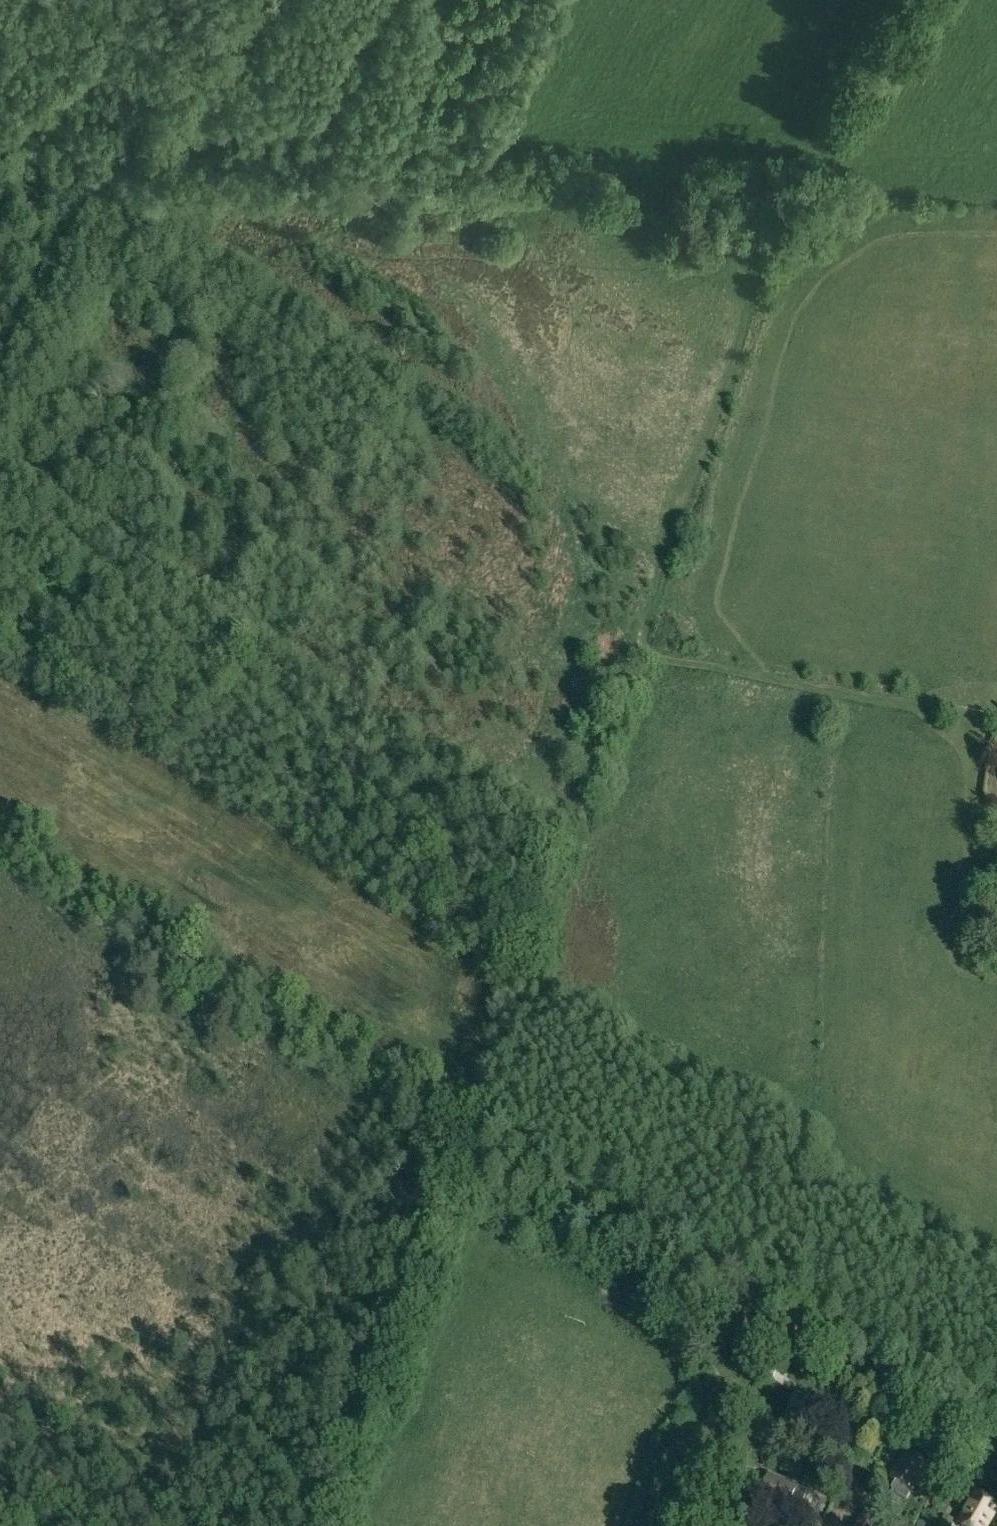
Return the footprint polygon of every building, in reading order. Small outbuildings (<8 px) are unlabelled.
[(927,1467),(905,1454),(891,1479),(895,1481),(891,1489),(893,1493),(907,1501),(927,1467)] [(803,1507),(808,1491),(771,1478),(762,1501),(789,1511),(791,1506),(799,1509),(803,1507)] [(996,1510),(996,1507),(976,1495),(958,1525),(988,1525),(996,1510)] [(878,1520),(867,1513),(858,1525),(874,1525),(878,1520)] [(939,1525),(951,1525),(954,1522),(944,1516),(938,1525),(939,1525)]
